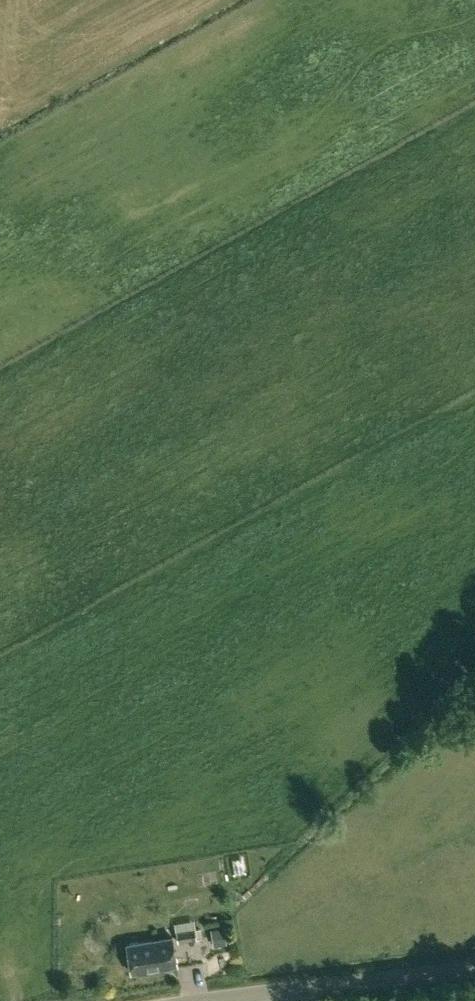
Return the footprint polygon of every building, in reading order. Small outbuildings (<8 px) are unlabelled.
[(195,928),(176,931),(178,944),(196,941),(195,928)] [(132,973),(177,965),(172,937),(127,945),(132,973)]
